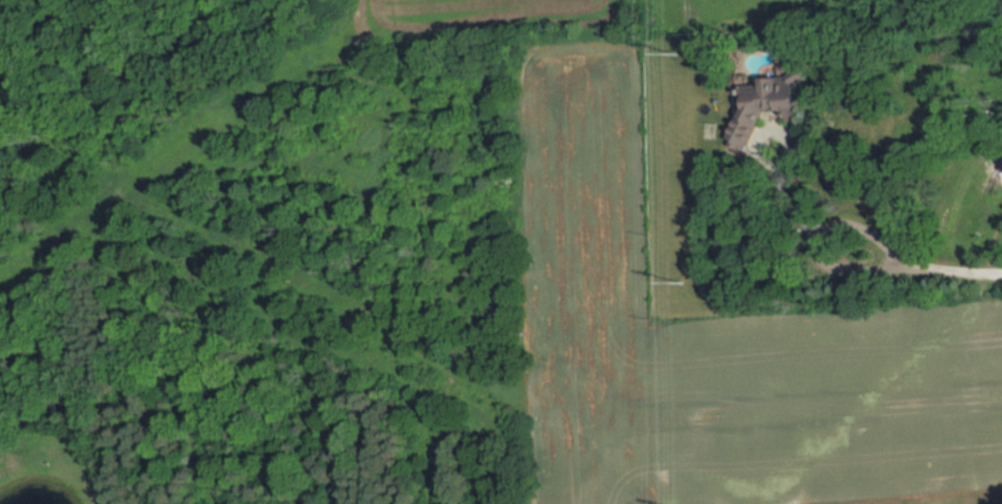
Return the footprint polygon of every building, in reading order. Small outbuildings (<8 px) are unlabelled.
[(736,139),(735,145),(744,149),(746,143),(751,146),(769,111),(787,110),(795,121),(806,113),(803,108),(802,83),(811,77),(804,65),(792,75),(791,64),(781,65),(781,75),(766,76),(766,83),(751,84),(751,90),(747,91),(745,94),(745,105),(750,105),(746,111),(744,110),(731,136),(736,139)]
